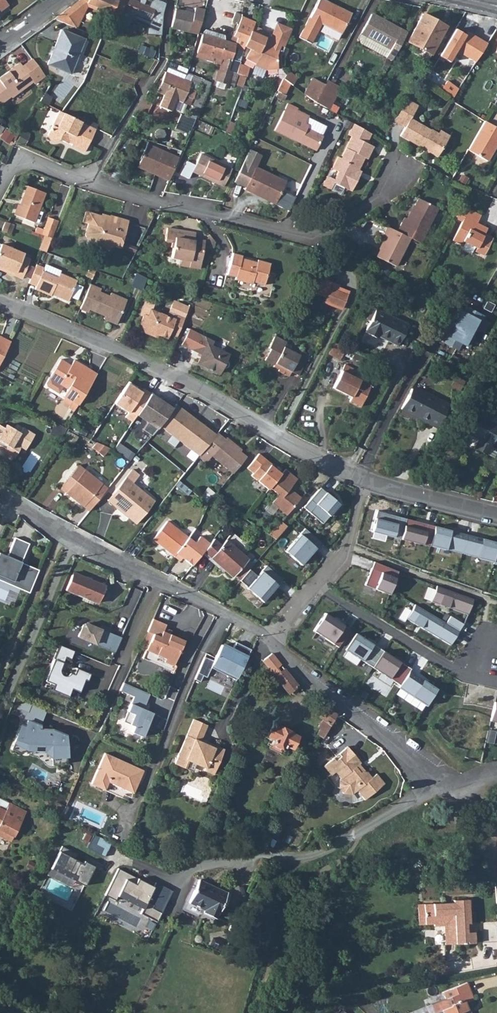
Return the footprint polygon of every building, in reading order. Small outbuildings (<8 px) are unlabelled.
[(85,3),(106,11),(102,20),(114,25),(117,16),(125,0),(116,0),(115,0),(77,0),(72,3),(59,12),(79,20),(85,3)] [(117,16),(120,17),(123,11),(130,14),(136,1),(134,0),(125,0),(117,16)] [(300,38),(310,44),(322,23),(341,34),(352,15),(324,0),(320,0),(300,38)] [(136,1),(130,14),(161,27),(163,14),(163,12),(136,1)] [(198,33),(205,9),(195,7),(194,12),(175,8),(175,9),(171,26),(198,33)] [(372,15),(361,34),(390,50),(385,59),(391,62),(392,60),(405,37),(399,33),(400,30),(372,15)] [(423,16),(408,43),(431,55),(446,28),(423,16)] [(255,22),(240,17),(233,36),(238,37),(235,45),(245,49),(246,47),(254,26),(255,22)] [(254,26),(246,47),(250,50),(246,59),(256,64),(255,66),(266,72),(278,69),(281,69),(280,66),(280,62),(280,59),(281,57),(286,43),(292,30),(277,23),(269,41),(265,38),(266,35),(265,34),(261,30),(254,26)] [(449,41),(449,47),(477,53),(482,27),(462,23),(458,43),(449,41)] [(59,29),(45,63),(69,73),(83,38),(59,29)] [(231,73),(226,71),(230,59),(235,45),(202,34),(196,51),(209,56),(208,60),(213,62),(215,62),(216,62),(218,60),(219,59),(220,59),(214,80),(227,85),(231,73)] [(390,50),(361,34),(358,40),(359,44),(385,59),(390,50)] [(0,78),(0,105),(11,97),(12,98),(33,82),(35,84),(45,76),(36,65),(32,59),(22,67),(20,64),(0,78)] [(230,59),(226,71),(231,73),(235,74),(239,65),(240,63),(230,59)] [(239,65),(235,74),(246,78),(249,69),(239,65)] [(165,93),(160,105),(172,109),(176,98),(183,101),(191,82),(166,72),(158,91),(165,93)] [(286,76),(283,79),(291,84),(292,86),(297,79),(289,72),(286,76)] [(315,77),(306,94),(317,101),(321,93),(326,84),(315,77)] [(283,79),(277,91),(285,95),(291,84),(283,79)] [(454,97),(459,89),(448,81),(443,89),(454,97)] [(321,93),(335,100),(340,91),(326,84),(321,93)] [(321,93),(317,101),(329,109),(330,109),(335,100),(321,93)] [(407,100),(394,121),(406,128),(401,136),(421,148),(423,145),(426,147),(427,148),(427,151),(438,157),(447,142),(437,137),(439,133),(431,129),(430,129),(411,119),(418,106),(407,100)] [(174,113),(153,103),(149,113),(169,123),(174,113)] [(289,103),(275,129),(295,140),(296,137),(304,142),(306,143),(306,146),(315,150),(323,135),(307,127),(308,123),(305,121),(308,116),(296,110),(297,108),(289,103)] [(49,133),(48,136),(48,139),(49,141),(51,142),(52,143),(54,144),(56,143),(58,142),(60,140),(68,144),(72,136),(75,137),(72,145),(85,152),(96,129),(59,111),(49,133)] [(181,113),(179,120),(192,125),(195,119),(181,113)] [(468,151),(488,162),(496,145),(496,129),(484,122),(468,151)] [(370,134),(353,125),(348,136),(351,138),(340,159),(337,158),(331,170),(337,173),(332,183),(345,190),(350,192),(357,177),(355,175),(363,158),(366,159),(372,146),(365,143),(370,134)] [(439,133),(437,137),(447,142),(450,136),(440,131),(439,133)] [(169,182),(179,158),(147,145),(139,166),(149,170),(148,173),(169,182)] [(250,149),(235,182),(247,187),(246,189),(267,199),(268,196),(278,201),(288,181),(257,166),(263,154),(250,149)] [(201,155),(192,173),(223,188),(232,170),(201,155)] [(337,173),(331,170),(323,187),(342,196),(345,190),(332,183),(337,173)] [(14,215),(34,223),(45,193),(27,186),(20,205),(18,204),(14,215)] [(278,201),(268,196),(267,199),(277,204),(278,201)] [(436,209),(417,199),(405,221),(402,219),(395,232),(408,239),(418,244),(436,209)] [(462,207),(455,221),(461,224),(452,242),(460,246),(461,243),(473,249),(485,230),(476,225),(481,217),(462,207)] [(86,212),(83,223),(88,225),(85,238),(92,247),(105,251),(113,247),(119,249),(127,221),(110,216),(110,217),(102,214),(101,216),(86,212)] [(49,218),(42,236),(44,236),(51,239),(58,222),(49,218)] [(4,222),(0,232),(9,235),(13,225),(4,222)] [(395,232),(385,227),(382,234),(385,236),(375,257),(394,267),(408,239),(395,232)] [(485,230),(473,249),(475,250),(474,253),(483,258),(491,242),(483,237),(486,231),(485,230)] [(173,249),(171,259),(181,261),(190,262),(189,267),(200,269),(204,241),(194,239),(193,241),(182,240),(183,233),(167,231),(165,243),(172,244),(171,249),(173,249)] [(12,271),(11,274),(19,278),(27,259),(20,256),(21,253),(0,245),(0,266),(12,271)] [(232,252),(225,274),(234,277),(233,279),(251,285),(252,282),(262,285),(268,263),(232,252)] [(34,263),(26,282),(34,285),(32,288),(48,295),(50,291),(57,294),(56,296),(65,300),(75,279),(57,272),(55,277),(40,270),(42,267),(34,263)] [(42,267),(40,270),(55,277),(57,272),(58,270),(43,264),(42,267)] [(327,279),(320,276),(311,283),(307,289),(324,296),(322,301),(341,309),(348,294),(337,289),(338,287),(326,282),(327,279)] [(88,283),(78,306),(86,309),(88,306),(104,313),(105,310),(109,311),(107,317),(116,321),(125,297),(108,290),(107,294),(97,290),(98,287),(88,283)] [(151,303),(144,299),(139,311),(142,313),(146,315),(149,307),(151,303)] [(142,330),(150,334),(152,329),(158,331),(157,333),(165,337),(167,331),(176,335),(184,317),(188,308),(173,301),(167,315),(149,307),(146,315),(142,313),(138,322),(142,330)] [(483,316),(465,306),(462,312),(458,310),(454,317),(453,316),(449,323),(450,323),(473,335),(483,316)] [(365,331),(364,333),(374,338),(375,335),(385,341),(396,346),(406,324),(374,309),(364,330),(365,331)] [(448,335),(444,343),(458,350),(461,343),(469,347),(474,336),(473,335),(450,323),(445,333),(448,335)] [(197,333),(189,348),(201,354),(196,362),(218,373),(221,368),(222,368),(223,368),(224,368),(226,368),(227,366),(228,365),(228,363),(228,362),(227,361),(225,360),(228,354),(206,342),(208,339),(197,333)] [(270,349),(264,360),(274,366),(276,364),(298,375),(309,354),(301,350),(298,355),(284,347),(280,339),(275,335),(268,348),(270,349)] [(8,343),(9,342),(0,337),(0,359),(8,343)] [(370,354),(373,345),(359,341),(356,350),(370,354)] [(333,344),(327,356),(339,362),(345,350),(333,344)] [(60,362),(52,376),(54,377),(86,393),(89,387),(82,383),(89,371),(73,362),(70,368),(60,362)] [(367,385),(355,377),(358,371),(346,365),(334,389),(351,398),(349,401),(361,407),(371,387),(367,385)] [(96,375),(89,371),(82,383),(89,387),(96,375)] [(358,371),(355,377),(367,385),(370,378),(358,371)] [(54,377),(52,382),(63,388),(68,391),(63,398),(77,407),(86,393),(54,377)] [(52,382),(50,380),(46,385),(47,388),(59,395),(63,388),(52,382)] [(137,386),(129,381),(114,403),(128,412),(125,416),(132,421),(133,419),(136,414),(151,393),(144,388),(142,392),(136,388),(137,386)] [(411,388),(401,408),(413,414),(414,413),(438,425),(449,404),(431,394),(429,397),(411,388)] [(162,422),(175,405),(164,398),(162,401),(157,398),(158,396),(151,392),(151,393),(136,414),(147,421),(142,429),(152,435),(153,433),(156,430),(162,422)] [(461,429),(478,438),(473,447),(487,454),(496,433),(496,423),(471,410),(461,429)] [(14,458),(20,447),(25,450),(34,435),(23,429),(20,433),(5,425),(3,428),(0,427),(0,450),(14,458)] [(219,433),(205,449),(231,470),(244,453),(239,449),(240,447),(228,437),(226,439),(219,433)] [(103,446),(96,442),(91,448),(102,457),(109,449),(103,446)] [(131,459),(134,454),(118,445),(115,450),(131,459)] [(244,453),(231,470),(234,473),(248,456),(244,453)] [(253,476),(269,490),(271,488),(283,473),(273,465),(274,464),(262,453),(249,468),(255,473),(253,476)] [(78,465),(59,489),(65,494),(83,470),(78,465)] [(283,473),(271,488),(276,492),(292,473),(287,468),(283,473)] [(83,470),(65,494),(87,512),(106,489),(83,470)] [(292,473),(276,492),(279,495),(272,503),(286,515),(302,497),(295,492),(291,493),(289,490),(299,479),(292,473)] [(126,476),(110,496),(120,503),(115,509),(133,524),(152,503),(131,485),(133,482),(126,476)] [(339,504),(320,488),(303,507),(322,524),(339,504)] [(110,496),(106,502),(115,509),(120,503),(110,496)] [(376,511),(371,531),(429,546),(429,545),(492,561),(492,563),(496,565),(496,544),(496,542),(376,511)] [(267,535),(274,540),(287,526),(280,520),(267,535)] [(152,539),(163,549),(178,532),(166,522),(152,539)] [(321,542),(305,528),(285,551),(301,565),(321,542)] [(178,532),(163,549),(179,561),(181,559),(190,566),(202,552),(208,545),(198,537),(192,544),(178,532)] [(29,593),(39,570),(22,563),(28,545),(15,539),(7,557),(0,554),(0,581),(29,593)] [(208,545),(202,552),(232,577),(247,560),(226,541),(221,546),(212,539),(208,545)] [(398,571),(374,562),(365,585),(389,594),(398,571)] [(262,602),(282,579),(266,565),(246,588),(262,602)] [(73,573),(65,591),(96,604),(104,586),(73,573)] [(473,599),(436,586),(431,601),(467,615),(473,599)] [(406,619),(450,645),(463,624),(450,616),(446,623),(415,604),(406,619)] [(350,629),(325,613),(313,631),(338,647),(350,629)] [(149,625),(147,630),(152,632),(154,633),(159,622),(152,619),(149,625)] [(83,622),(77,638),(116,653),(122,638),(83,622)] [(146,649),(143,656),(167,668),(182,640),(163,630),(165,625),(159,622),(154,633),(146,649)] [(147,630),(139,646),(145,648),(152,632),(147,630)] [(145,648),(141,656),(143,656),(146,649),(154,633),(152,632),(145,648)] [(356,633),(345,650),(400,685),(398,687),(426,705),(436,689),(409,671),(411,669),(356,633)] [(182,640),(167,668),(170,669),(184,640),(182,640)] [(73,651),(59,645),(44,681),(52,684),(50,690),(67,697),(70,689),(78,692),(83,680),(86,681),(89,674),(75,668),(72,674),(69,673),(68,673),(66,675),(64,676),(61,675),(59,673),(59,671),(59,669),(64,657),(70,659),(73,651)] [(280,664),(272,653),(266,658),(274,669),(280,664)] [(297,685),(284,669),(275,676),(288,693),(290,691),(292,694),(297,690),(295,687),(297,685)] [(131,732),(145,736),(155,714),(144,708),(149,696),(123,682),(119,691),(133,698),(126,712),(133,715),(129,726),(133,728),(131,732)] [(337,714),(320,702),(313,711),(323,719),(319,727),(320,727),(317,734),(323,738),(337,714)] [(174,764),(184,768),(188,761),(205,768),(204,770),(213,774),(225,749),(209,742),(208,745),(201,742),(209,726),(194,719),(174,764)] [(20,725),(11,750),(22,754),(28,745),(38,745),(42,749),(50,749),(52,760),(57,765),(67,764),(66,752),(72,751),(71,738),(51,730),(39,729),(39,725),(27,720),(25,727),(20,725)] [(268,751),(266,755),(277,761),(279,756),(282,757),(287,746),(292,749),(298,736),(291,732),(291,731),(281,726),(280,727),(273,724),(266,720),(260,733),(271,739),(266,749),(268,751)] [(334,756),(324,764),(331,774),(336,770),(340,775),(339,786),(344,792),(352,793),(358,789),(365,798),(385,781),(377,772),(371,776),(366,770),(362,769),(359,771),(355,765),(360,761),(347,745),(339,752),(341,754),(336,759),(334,756)] [(91,783),(96,785),(110,755),(104,752),(91,783)] [(110,755),(96,785),(104,789),(108,781),(133,792),(143,770),(110,755)] [(188,761),(184,768),(201,776),(204,770),(205,768),(188,761)] [(5,812),(10,803),(0,798),(0,809),(5,812)] [(0,809),(0,833),(11,840),(26,812),(10,803),(5,812),(0,809)] [(105,856),(112,842),(94,833),(87,848),(105,856)] [(78,853),(63,845),(52,865),(75,877),(74,879),(85,885),(92,872),(94,873),(97,867),(84,860),(83,862),(75,858),(78,853)] [(156,922),(172,891),(156,882),(153,886),(118,868),(104,894),(115,900),(118,893),(143,906),(139,913),(156,922)] [(200,879),(189,901),(205,909),(204,912),(216,918),(228,894),(212,887),(213,885),(200,879)] [(454,903),(424,905),(425,925),(434,925),(435,927),(444,926),(445,945),(476,943),(475,932),(467,933),(466,924),(470,924),(469,900),(454,901),(454,903)] [(466,1004),(474,1001),(467,983),(443,993),(445,999),(432,1005),(435,1012),(470,1012),(466,1004)]
